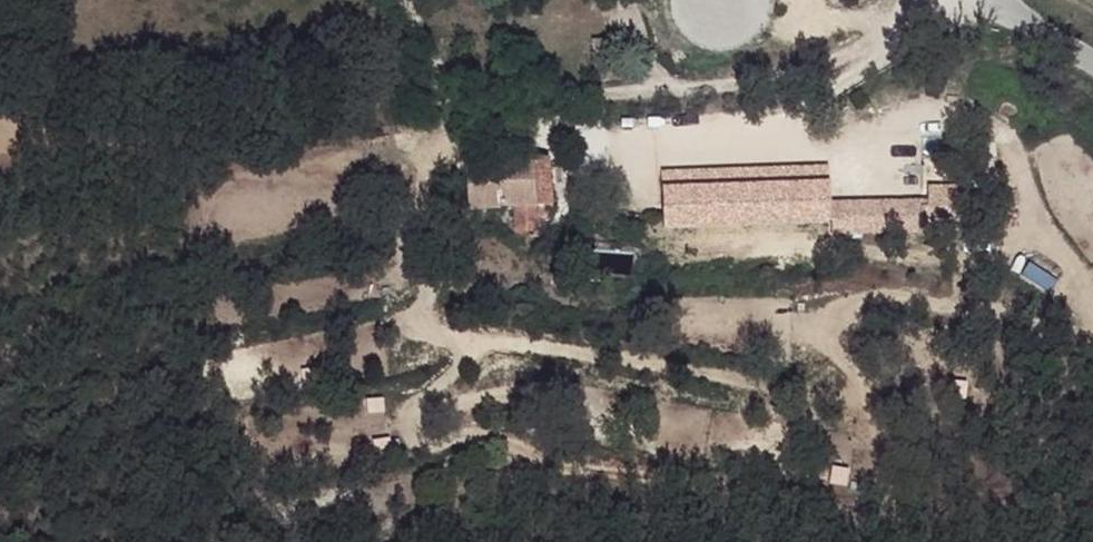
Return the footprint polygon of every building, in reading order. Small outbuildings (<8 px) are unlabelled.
[(460,130),(462,141),(476,140),(475,128),(460,130)] [(476,140),(462,141),(469,200),(500,196),(502,216),(520,223),(538,221),(535,203),(545,202),(544,192),(551,191),(547,148),(477,152),(476,140)] [(663,169),(663,182),(821,175),(823,163),(663,169)] [(664,221),(847,214),(847,193),(823,194),(821,175),(663,182),(664,221)] [(847,193),(847,214),(946,210),(947,188),(847,193)]
